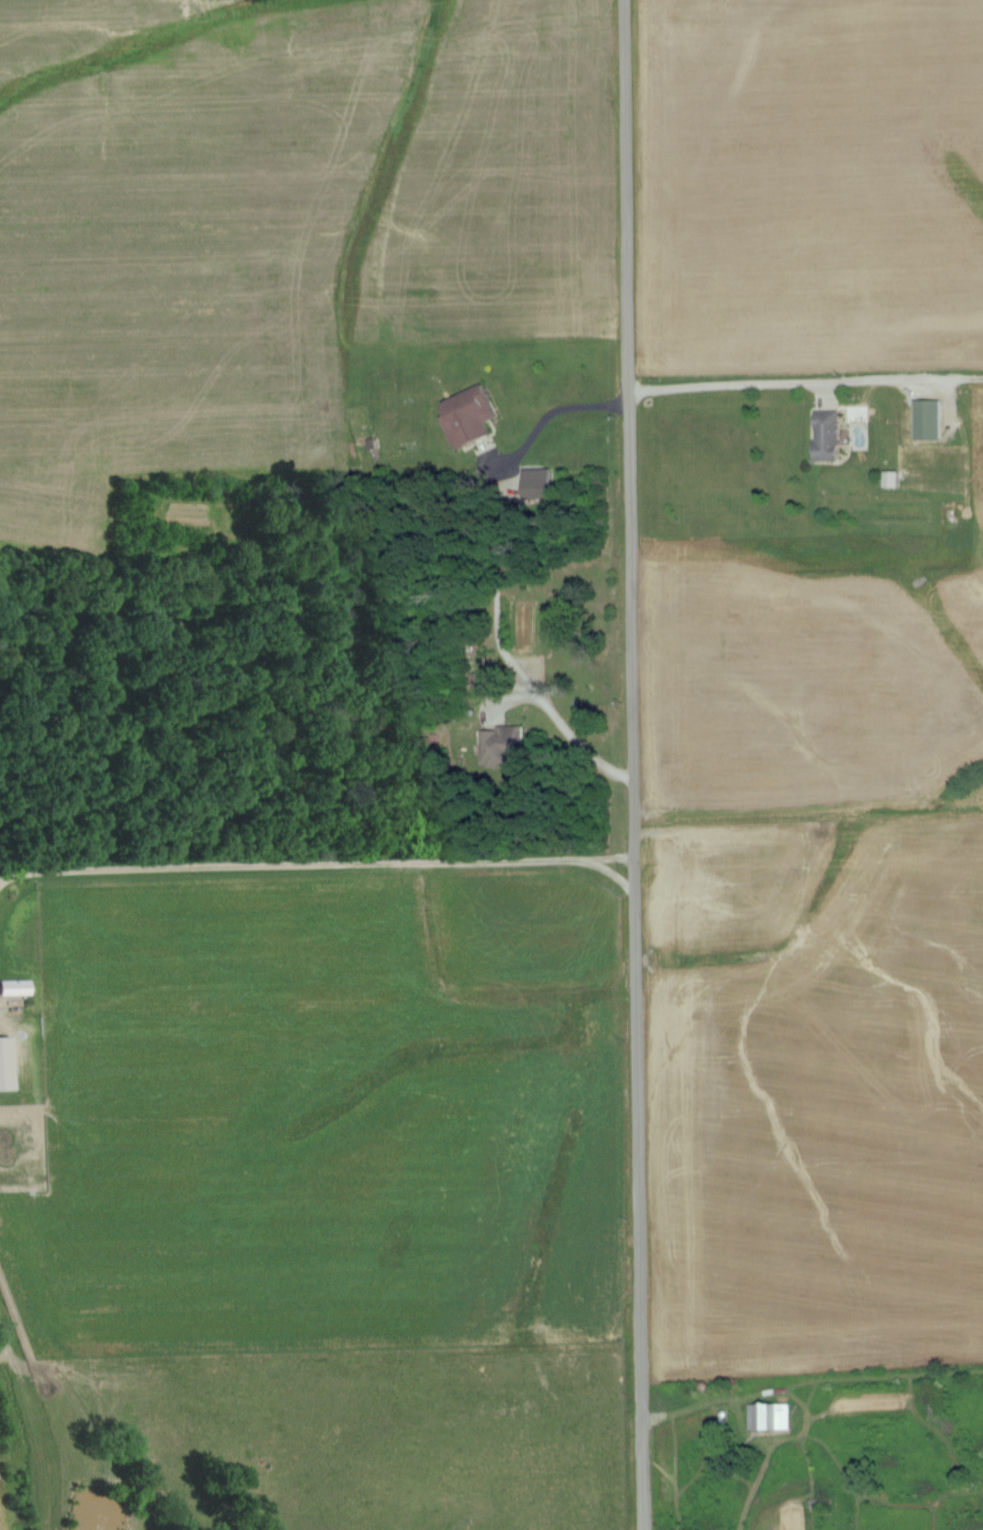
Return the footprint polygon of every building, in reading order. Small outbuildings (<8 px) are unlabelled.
[(434,405),(455,449),(488,434),(483,423),(495,417),(480,384),(434,405)] [(941,400),(914,400),(913,439),(941,440),(941,400)] [(839,460),(837,410),(811,411),(813,461),(839,460)] [(367,460),(380,460),(378,437),(366,438),(367,460)] [(520,725),(495,726),(495,730),(479,731),(479,756),(507,755),(507,746),(521,745),(520,725)] [(0,981),(0,996),(28,995),(28,980),(0,981)] [(0,1038),(0,1092),(8,1091),(7,1038),(0,1038)] [(789,1404),(748,1405),(748,1431),(789,1430),(789,1404)]
